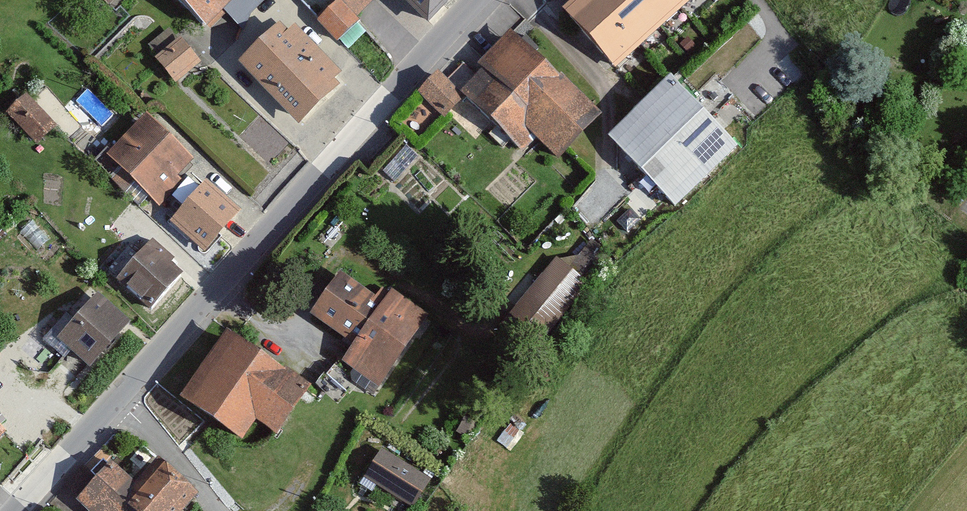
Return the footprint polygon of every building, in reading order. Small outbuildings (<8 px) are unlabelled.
[(208,38),(244,0),(169,0),(208,38)] [(338,47),(378,5),(372,0),(289,0),(338,47)] [(433,19),(448,0),(410,0),(433,19)] [(551,8),(617,78),(670,28),(681,39),(720,2),(718,0),(560,0),(551,8)] [(281,21),(241,65),(306,124),(346,81),(281,21)] [(170,24),(149,42),(157,52),(178,34),(170,24)] [(183,33),(157,56),(179,80),(204,58),(183,33)] [(515,35),(460,90),(521,151),(534,138),(554,158),(596,116),(515,35)] [(439,112),(458,93),(435,70),(416,89),(439,112)] [(663,74),(604,132),(675,205),(735,147),(663,74)] [(24,94),(6,117),(42,145),(60,122),(24,94)] [(154,110),(108,158),(156,205),(203,157),(154,110)] [(409,143),(386,167),(396,177),(419,152),(409,143)] [(210,176),(172,222),(213,255),(250,208),(210,176)] [(161,202),(176,215),(186,202),(171,190),(161,202)] [(154,239),(121,280),(153,306),(185,265),(154,239)] [(586,274),(600,259),(583,243),(569,259),(586,274)] [(535,337),(588,279),(560,254),(507,312),(535,337)] [(379,298),(340,274),(315,313),(357,339),(344,361),(385,386),(432,311),(388,284),(379,298)] [(96,295),(57,339),(91,370),(130,326),(96,295)] [(221,329),(180,394),(236,429),(247,412),(272,427),(295,390),(276,378),(282,368),(221,329)] [(429,478),(380,448),(363,476),(413,506),(429,478)] [(194,495),(154,461),(135,484),(103,456),(69,496),(87,510),(181,510),(194,495)]
